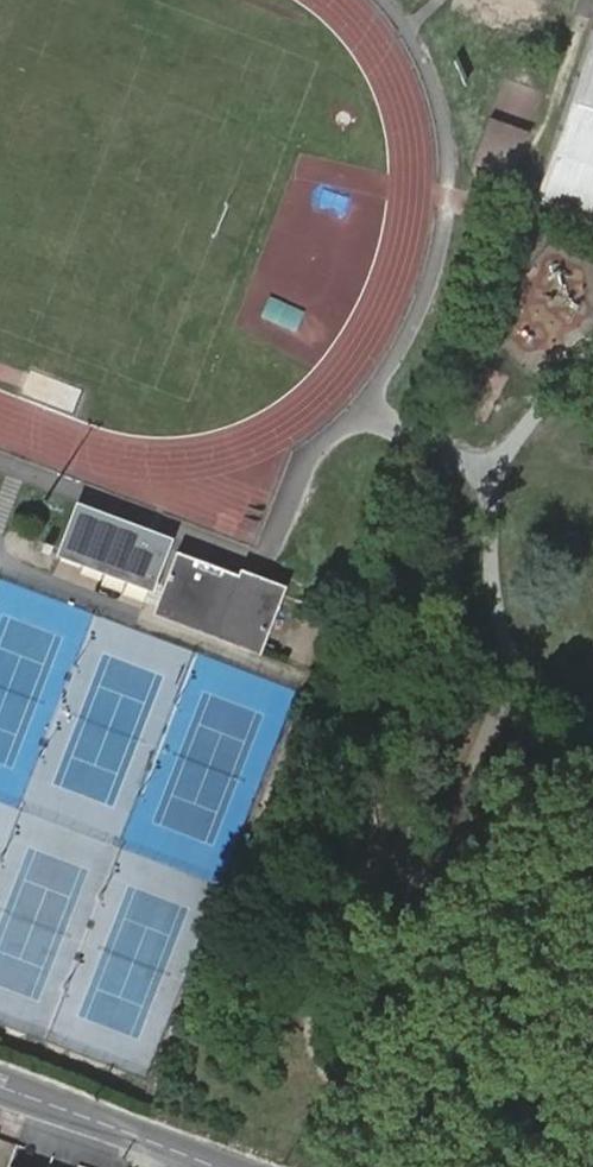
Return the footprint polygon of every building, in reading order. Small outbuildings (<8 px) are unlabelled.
[(533,205),(592,225),(592,25),(533,205)] [(475,168),(519,177),(529,128),(486,119),(475,168)] [(166,542),(78,508),(62,550),(149,585),(166,542)] [(235,638),(233,643),(257,652),(281,587),(241,572),(238,578),(177,554),(162,593),(180,600),(175,614),(235,638)] [(155,613),(233,643),(235,638),(175,614),(180,600),(162,593),(155,613)]
